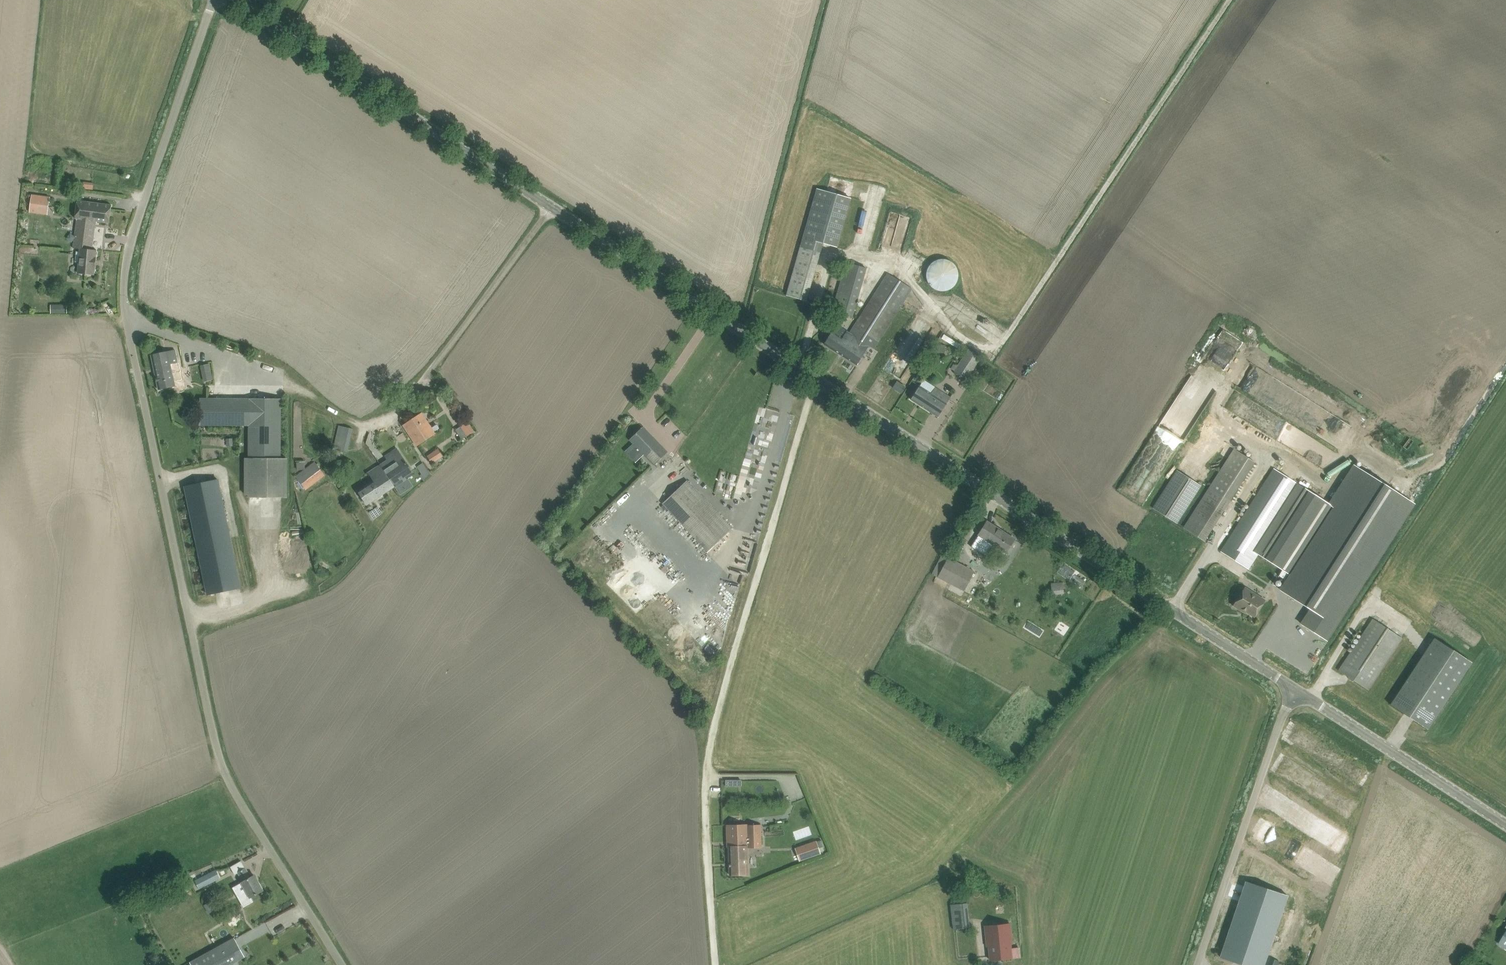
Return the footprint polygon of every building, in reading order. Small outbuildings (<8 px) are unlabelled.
[(84,182),(83,189),(93,190),(94,183),(84,182)] [(817,188),(800,247),(786,295),(806,300),(820,253),(823,243),(837,247),(851,198),(817,188)] [(32,195),(30,213),(39,214),(40,205),(49,206),(51,197),(32,195)] [(73,248),(80,249),(78,273),(84,274),(94,275),(95,269),(97,257),(96,257),(97,250),(92,249),(96,221),(109,223),(112,205),(78,200),(75,218),(77,219),(73,248)] [(956,288),(955,260),(927,261),(928,289),(956,288)] [(832,311),(853,316),(862,284),(867,268),(847,261),(832,311)] [(852,335),(840,354),(856,364),(868,345),(873,349),(895,315),(898,317),(900,313),(897,311),(912,288),(888,273),(850,333),(852,335)] [(67,304),(59,304),(59,314),(67,314),(67,304)] [(824,344),(840,354),(852,335),(850,333),(847,331),(843,338),(832,331),(824,344)] [(954,372),(967,380),(981,357),(968,349),(954,372)] [(173,375),(180,373),(175,350),(151,355),(159,390),(175,386),(173,375)] [(202,381),(212,379),(209,363),(199,364),(202,381)] [(893,387),(902,393),(906,387),(897,381),(893,387)] [(911,399),(938,417),(944,408),(951,397),(935,387),(931,393),(919,386),(916,391),(911,399)] [(251,498),(291,498),(289,458),(281,458),(281,398),(249,398),(249,399),(200,398),(200,425),(249,425),(249,494),(251,494),(251,498)] [(403,425),(417,446),(435,434),(422,413),(403,425)] [(468,421),(456,431),(462,439),(474,430),(468,421)] [(334,449),(335,449),(347,452),(353,429),(339,425),(334,449)] [(630,439),(654,465),(668,453),(659,444),(643,427),(630,439)] [(1202,427),(1152,508),(1177,524),(1228,444),(1202,427)] [(438,448),(427,456),(432,463),(436,461),(437,463),(443,458),(442,457),(443,456),(438,448)] [(1210,487),(1230,500),(1254,462),(1234,448),(1210,487)] [(400,452),(380,465),(395,487),(414,474),(400,452)] [(423,462),(418,466),(423,474),(421,475),(424,480),(431,474),(423,462)] [(297,477),(306,488),(325,474),(316,463),(297,477)] [(1271,562),(1271,563),(1282,570),(1279,576),(1284,579),(1278,588),(1311,609),(1301,623),(1326,639),(1413,503),(1353,464),(1327,503),(1320,498),(1315,494),(1271,562)] [(395,487),(380,465),(368,473),(373,480),(357,491),(367,505),(395,487)] [(1274,469),(1221,551),(1248,569),(1258,554),(1301,486),(1274,469)] [(185,486),(208,595),(241,588),(218,479),(185,486)] [(663,503),(708,551),(732,528),(687,481),(663,503)] [(1301,486),(1258,554),(1271,562),(1315,494),(1301,486)] [(1188,520),(1184,528),(1204,541),(1209,534),(1188,520)] [(979,535),(971,546),(986,556),(994,544),(1006,552),(1015,539),(987,521),(978,535),(979,535)] [(741,572),(747,574),(756,541),(740,537),(729,577),(739,580),(741,572)] [(938,577),(964,591),(974,571),(948,557),(938,577)] [(1051,594),(1063,594),(1063,582),(1051,582),(1051,594)] [(1233,605),(1240,610),(1242,608),(1254,616),(1265,600),(1245,587),(1233,605)] [(1339,671),(1367,689),(1401,637),(1373,619),(1339,671)] [(1471,662),(1435,638),(1391,705),(1427,729),(1471,662)] [(747,857),(747,847),(761,847),(761,824),(727,825),(728,846),(729,846),(730,875),(748,875),(748,857),(747,857)] [(816,840),(796,847),(801,861),(821,854),(819,848),(817,842),(816,840)] [(243,884),(234,889),(243,907),(253,902),(251,897),(263,890),(254,875),(251,877),(245,868),(238,872),(244,881),(242,882),(243,884)] [(192,882),(196,891),(214,883),(210,874),(192,882)] [(1220,957),(1244,964),(1264,964),(1287,895),(1246,881),(1220,957)] [(204,905),(209,914),(217,910),(212,900),(204,905)] [(950,904),(953,928),(969,927),(966,902),(950,904)] [(1018,940),(1012,940),(1010,923),(985,926),(987,946),(989,946),(990,960),(1012,958),(1035,955),(1031,921),(1016,923),(1018,940)] [(190,961),(192,964),(230,964),(245,957),(234,937),(190,961)] [(1280,961),(1270,957),(1267,964),(1278,964),(1280,961)]
